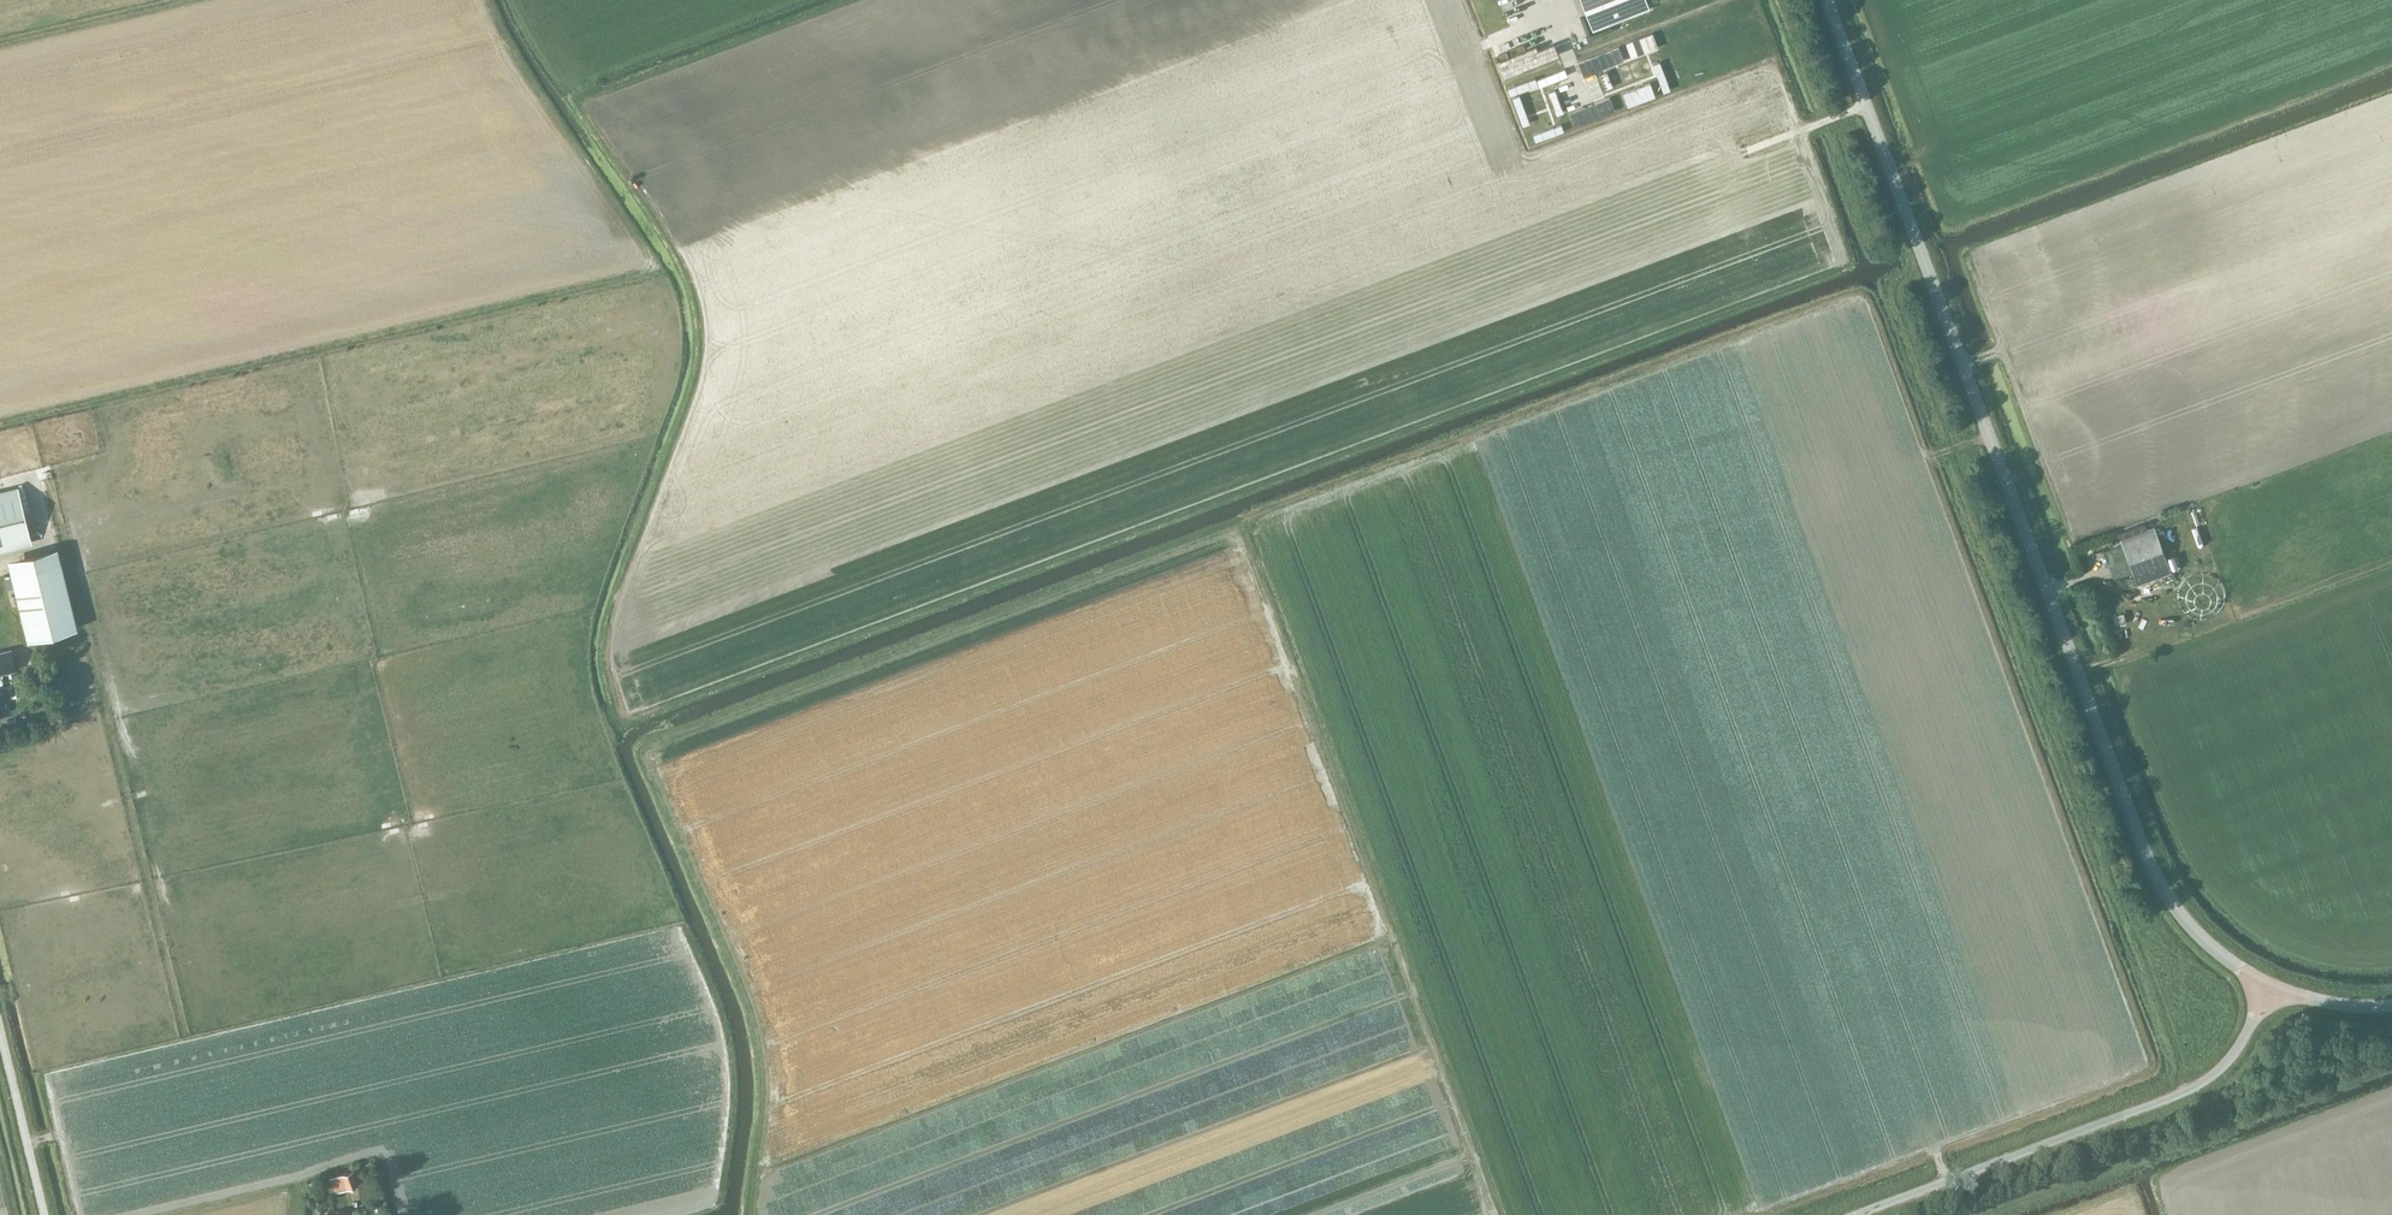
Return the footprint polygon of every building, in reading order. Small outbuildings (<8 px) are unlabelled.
[(1610,5),(1608,0),(1542,0),(1547,11),(1557,7),(1564,23),(1610,5)] [(1661,30),(1633,40),(1638,54),(1666,44),(1661,30)] [(1622,45),(1581,60),(1586,74),(1627,59),(1622,45)] [(1664,92),(1670,89),(1660,62),(1653,64),(1664,92)] [(1565,67),(1538,77),(1540,84),(1568,74),(1565,67)] [(1605,89),(1612,86),(1607,72),(1600,75),(1605,89)] [(1649,82),(1621,93),(1626,107),(1654,96),(1649,82)] [(1550,97),(1558,114),(1565,111),(1556,94),(1550,97)] [(1513,99),(1523,126),(1530,124),(1520,97),(1513,99)] [(1609,98),(1569,113),(1574,127),(1614,112),(1609,98)] [(1537,142),(1564,132),(1562,125),(1534,135),(1537,142)] [(31,541),(18,490),(0,494),(0,548),(31,541)] [(2154,527),(2120,539),(2137,585),(2171,572),(2164,552),(2171,550),(2164,531),(2157,534),(2154,527)] [(56,548),(7,560),(27,641),(76,628),(56,548)] [(15,670),(10,650),(0,652),(0,673),(15,670)] [(365,1188),(361,1173),(333,1181),(337,1195),(365,1188)] [(344,1210),(342,1200),(332,1201),(333,1211),(344,1210)]
